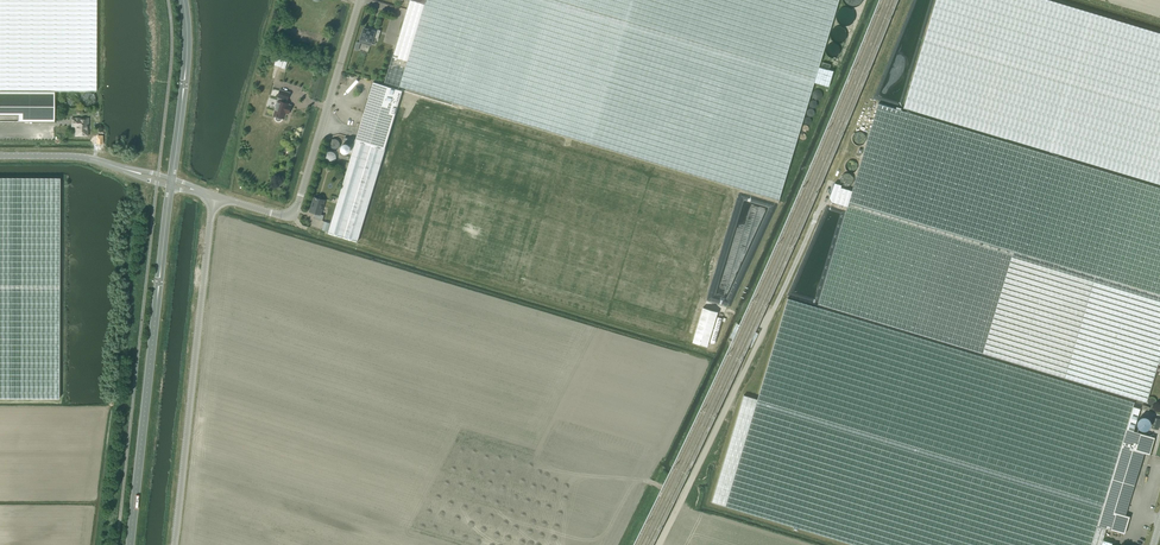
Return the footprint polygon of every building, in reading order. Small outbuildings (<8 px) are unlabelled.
[(54,91),(96,91),(96,0),(0,0),(0,90),(54,91)] [(406,61),(392,57),(385,82),(779,200),(814,82),(828,87),(833,71),(819,66),(839,0),(425,0),(424,4),(406,61)] [(392,57),(406,61),(424,4),(411,0),(409,0),(392,57)] [(1049,0),(935,0),(903,107),(1159,184),(1159,33),(1049,0)] [(376,40),(377,40),(380,31),(374,29),(374,30),(369,29),(369,30),(364,28),(361,39),(367,41),(366,42),(375,44),(376,40)] [(373,82),(355,140),(385,149),(402,90),(373,82)] [(0,90),(0,114),(18,114),(18,121),(54,121),(54,91),(0,90)] [(276,115),(276,117),(276,118),(276,119),(277,120),(278,120),(278,121),(279,121),(280,120),(281,120),(281,119),(282,117),(284,118),(286,113),(288,114),(289,111),(288,110),(289,108),(290,107),(291,105),(289,104),(286,103),(287,100),(289,92),(280,90),(278,97),(282,98),(279,109),(276,108),(274,115),(276,115)] [(878,104),(852,191),(843,188),(838,204),(847,206),(818,303),(1146,402),(1158,364),(1159,364),(1159,188),(878,104)] [(76,126),(76,135),(82,135),(82,133),(87,133),(87,126),(88,126),(88,118),(72,118),(72,126),(76,126)] [(328,232),(328,233),(357,241),(385,149),(355,140),(331,222),(328,232)] [(59,398),(60,178),(0,178),(0,398),(59,398)] [(313,217),(322,220),(324,215),(320,214),(325,200),(321,199),(322,198),(321,197),(319,196),(318,197),(317,198),(314,197),(310,211),(315,213),(313,217)] [(1103,539),(1106,528),(1098,526),(1126,429),(1134,402),(787,298),(767,365),(757,399),(743,395),(711,502),(856,544),(1111,544),(1112,542),(1103,539)] [(703,308),(693,342),(707,346),(713,328),(717,312),(703,308)] [(1151,428),(1157,429),(1159,420),(1159,419),(1154,417),(1151,428)] [(1154,437),(1126,429),(1098,526),(1106,528),(1124,534),(1130,516),(1125,515),(1144,453),(1149,454),(1154,437)]
